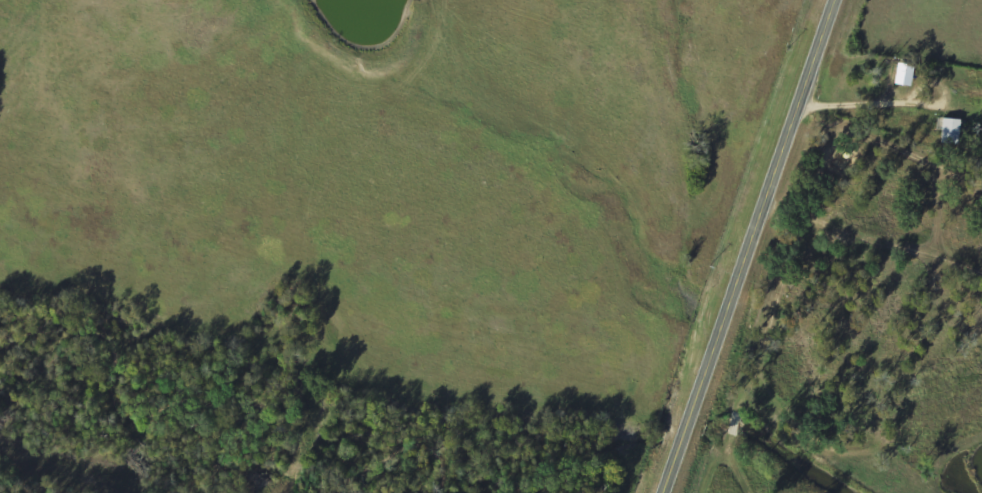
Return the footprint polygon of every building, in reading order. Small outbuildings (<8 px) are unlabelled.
[(940,143),(958,144),(958,119),(940,119),(940,143)]
